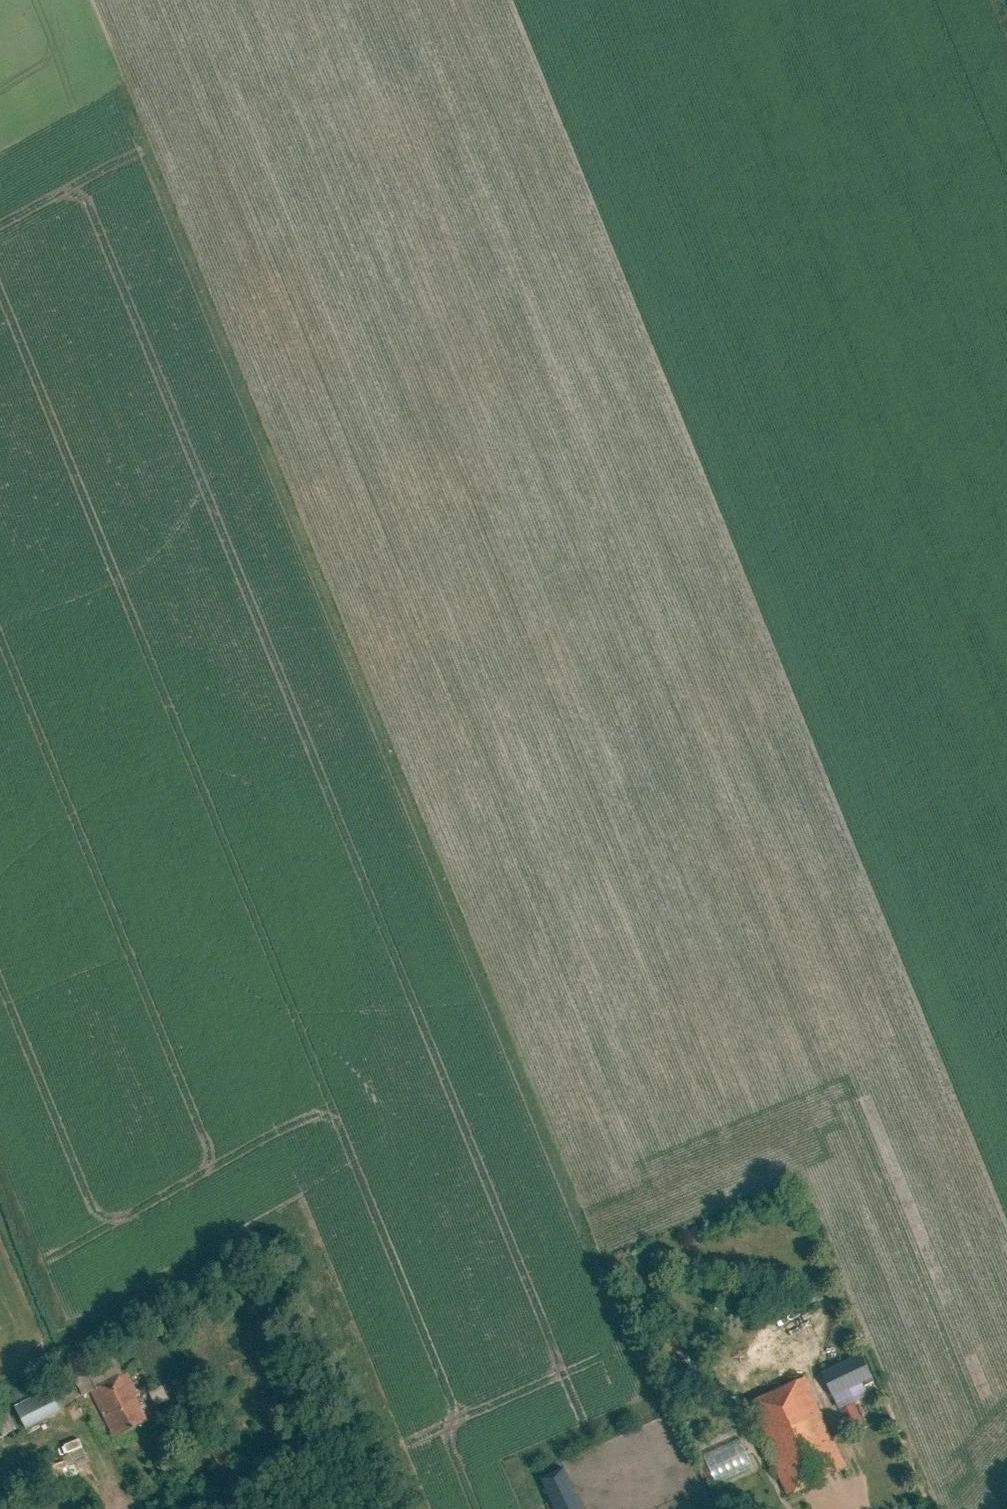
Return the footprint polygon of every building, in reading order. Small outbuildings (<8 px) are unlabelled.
[(132,1397),(134,1396),(124,1375),(90,1392),(114,1437),(144,1421),(132,1397)] [(749,1404),(791,1493),(847,1467),(805,1378),(749,1404)] [(15,1407),(27,1431),(62,1413),(51,1389),(15,1407)] [(15,1430),(6,1412),(0,1415),(0,1438),(15,1430)] [(715,1482),(753,1466),(741,1438),(703,1455),(715,1482)] [(543,1475),(554,1508),(581,1508),(568,1467),(543,1475)]
